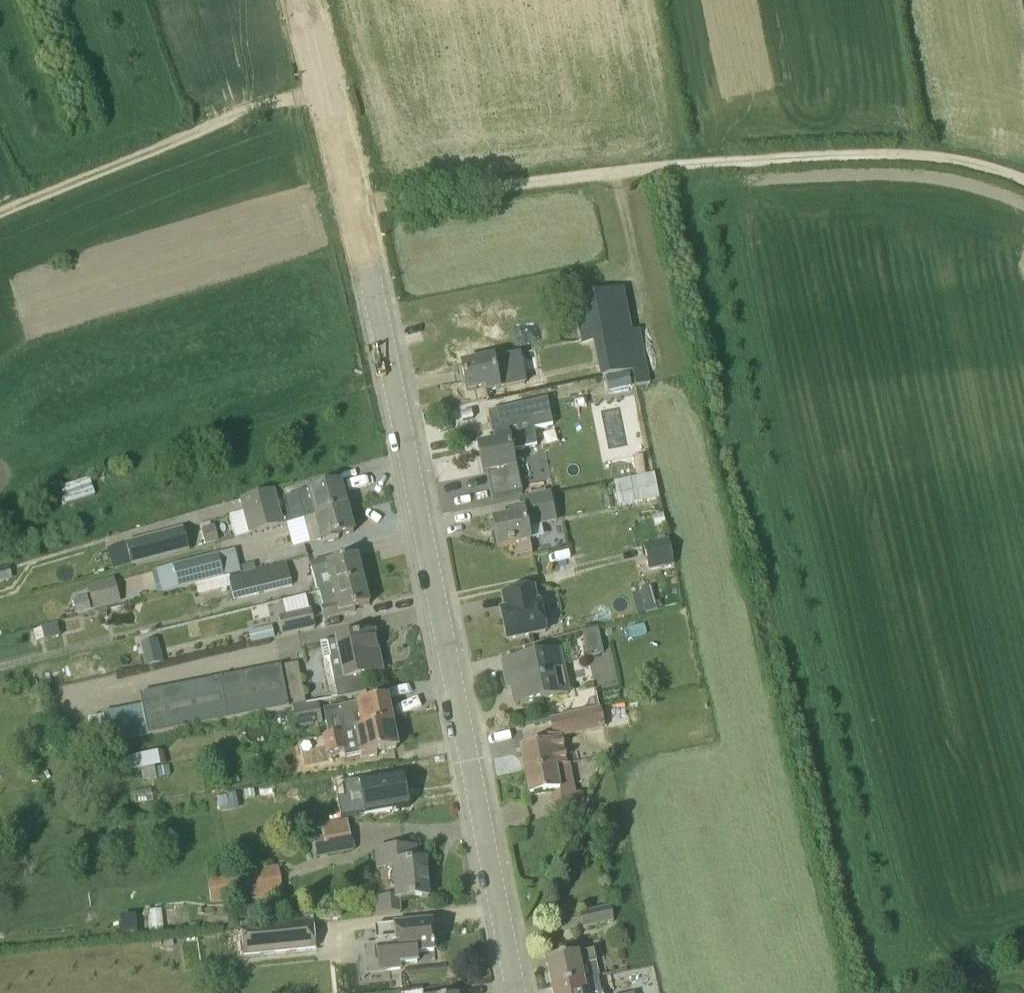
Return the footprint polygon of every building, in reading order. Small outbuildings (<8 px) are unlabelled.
[(635,386),(649,383),(638,330),(630,331),(621,289),(575,298),(583,341),(595,339),(602,377),(633,371),(635,386)] [(524,384),(519,354),(461,365),(467,392),(485,388),(486,392),(504,388),(524,384)] [(630,373),(607,377),(610,391),(632,387),(630,373)] [(491,472),(515,467),(512,452),(537,447),(534,431),(553,427),(548,401),(489,413),(495,443),(478,446),(483,474),(491,472)] [(633,457),(637,476),(646,474),(642,455),(633,457)] [(661,498),(655,473),(615,481),(620,507),(661,498)] [(95,495),(91,479),(61,488),(66,504),(95,495)] [(283,525),(304,520),(304,521),(347,510),(346,505),(347,502),(346,497),(343,495),(339,482),(324,486),(323,484),(307,489),(308,493),(298,495),(301,507),(282,521),(283,525)] [(250,534),(283,525),(282,521),(273,490),(240,500),(250,534)] [(499,549),(514,545),(516,558),(532,554),(530,542),(527,527),(555,521),(548,492),(520,498),(523,510),(509,512),(510,518),(493,521),(499,549)] [(347,510),(304,521),(310,544),(321,541),(322,544),(339,540),(338,537),(353,533),(350,520),(351,517),(350,512),(347,510)] [(654,516),(656,527),(666,525),(664,514),(654,516)] [(222,540),(219,529),(218,524),(204,528),(204,530),(183,535),(187,550),(222,540)] [(139,563),(183,551),(177,530),(132,542),(139,563)] [(668,538),(644,544),(650,570),(674,565),(668,538)] [(312,576),(313,576),(318,591),(331,587),(363,580),(357,556),(342,560),(341,557),(309,565),(312,576)] [(224,575),(223,571),(219,557),(187,565),(174,568),(179,587),(224,575)] [(229,579),(231,587),(234,601),(292,587),(286,564),(229,579)] [(88,585),(94,609),(120,602),(113,578),(88,585)] [(369,605),(363,580),(331,587),(336,604),(321,607),(325,620),(355,612),(355,609),(369,605)] [(507,641),(546,632),(539,602),(537,603),(534,588),(502,595),(506,609),(500,611),(507,641)] [(72,599),(76,613),(90,610),(87,596),(72,599)] [(655,602),(644,605),(646,613),(658,610),(655,602)] [(278,617),(282,637),(314,630),(310,610),(278,617)] [(40,629),(43,640),(59,636),(56,625),(40,629)] [(273,626),(249,632),(252,644),(275,638),(273,626)] [(363,676),(381,672),(373,633),(335,641),(320,645),(323,660),(327,663),(329,662),(333,680),(334,680),(338,699),(366,693),(363,676)] [(161,652),(160,648),(158,638),(140,642),(142,653),(143,656),(161,652)] [(522,704),(568,694),(559,651),(503,662),(509,688),(518,686),(522,704)] [(70,749),(146,736),(307,705),(299,668),(280,672),(279,668),(138,696),(140,706),(101,713),(102,717),(88,720),(89,726),(67,729),(70,749)] [(386,697),(356,703),(359,716),(321,725),(323,738),(391,723),(386,697)] [(296,730),(322,724),(317,703),(292,708),(296,730)] [(521,747),(526,774),(555,768),(566,765),(561,738),(603,730),(599,710),(551,719),(555,737),(534,741),(535,745),(521,747)] [(314,755),(326,753),(327,755),(344,751),(345,758),(360,755),(361,760),(377,756),(376,753),(397,749),(391,723),(323,738),(311,740),(314,755)] [(47,740),(46,730),(36,732),(38,741),(47,740)] [(125,775),(141,772),(155,769),(151,754),(122,759),(125,775)] [(555,768),(526,774),(530,797),(554,792),(558,816),(583,811),(580,793),(573,794),(568,765),(566,765),(555,768)] [(169,766),(157,768),(158,778),(170,776),(169,766)] [(157,778),(155,769),(141,772),(144,781),(157,778)] [(402,774),(352,783),(358,814),(408,805),(402,774)] [(317,857),(353,850),(346,820),(320,825),(323,837),(313,839),(317,857)] [(416,862),(415,848),(379,851),(380,867),(395,866),(397,897),(372,900),(373,915),(401,913),(399,900),(428,898),(425,861),(416,862)] [(211,904),(283,893),(279,866),(207,877),(211,904)] [(610,907),(581,913),(584,928),(613,922),(610,907)] [(136,914),(120,916),(122,935),(138,933),(136,914)] [(431,921),(392,925),(375,927),(378,974),(402,972),(401,965),(417,963),(416,953),(434,951),(431,921)] [(243,957),(316,950),(313,922),(240,929),(243,957)] [(599,978),(596,963),(598,963),(595,950),(546,960),(552,988),(585,981),(599,978)] [(585,981),(552,988),(553,992),(588,992),(585,981)]
